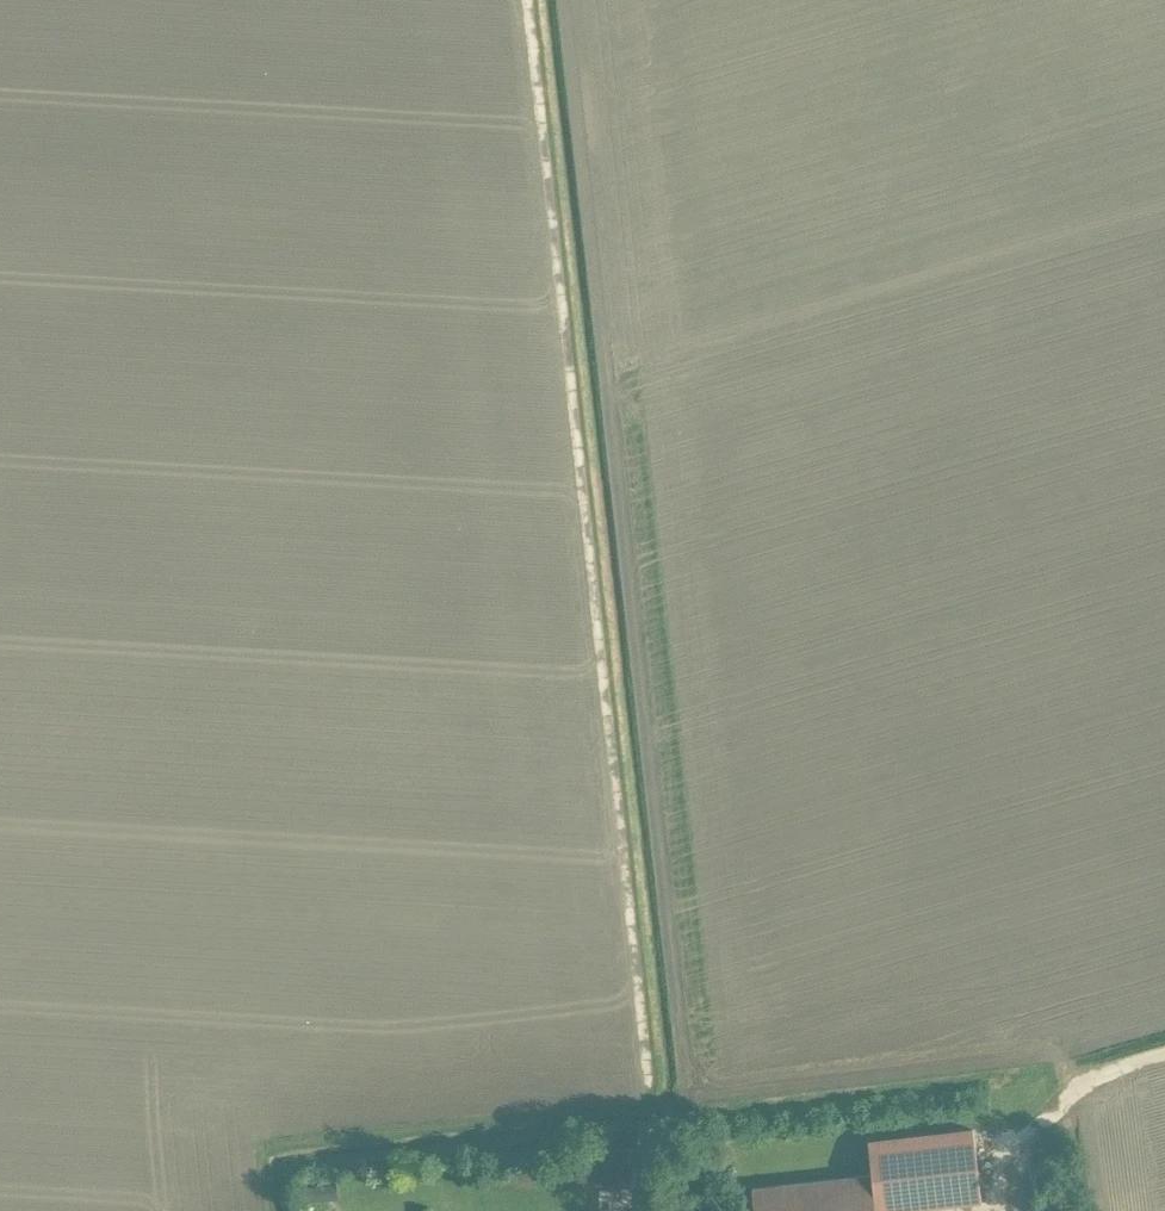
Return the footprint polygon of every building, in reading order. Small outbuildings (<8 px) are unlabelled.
[(876,1210),(883,1210),(981,1200),(973,1129),(868,1141),(872,1174),(876,1210)] [(752,1188),(755,1210),(876,1210),(872,1174),(752,1188)]
